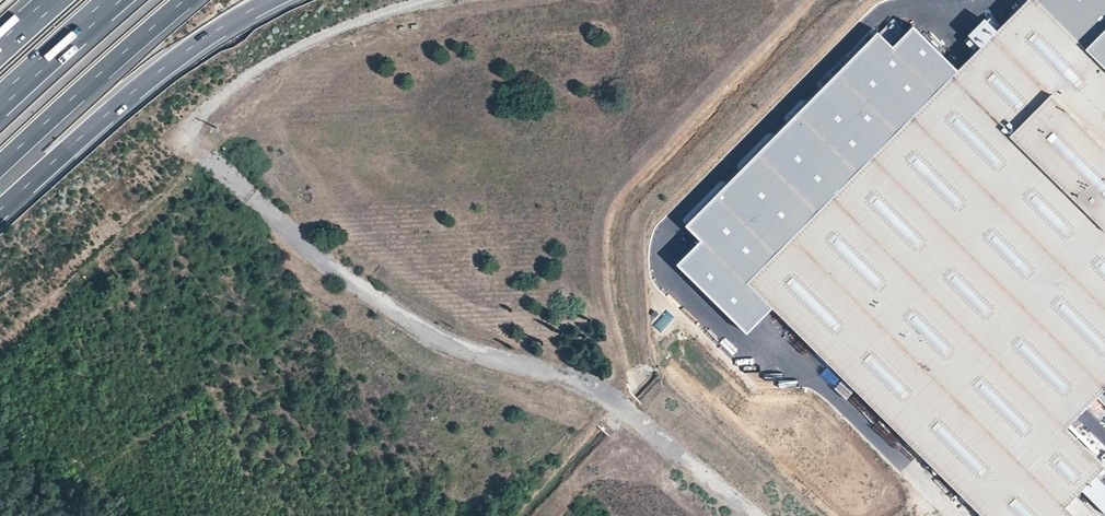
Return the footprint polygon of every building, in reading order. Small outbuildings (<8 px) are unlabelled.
[(1065,428),(1104,390),(1104,391),(1104,69),(1036,0),(964,73),(747,286),(775,314),(980,515),(1072,515),(1064,508),(1075,497),(1104,468),(1065,428)] [(1036,0),(1104,69),(1104,0),(1036,0)] [(747,286),(964,73),(919,28),(898,49),(885,36),(691,227),(707,244),(685,265),(754,335),(775,314),(747,286)] [(1064,508),(1072,515),(1093,515),(1094,515),(1075,497),(1064,508)]
